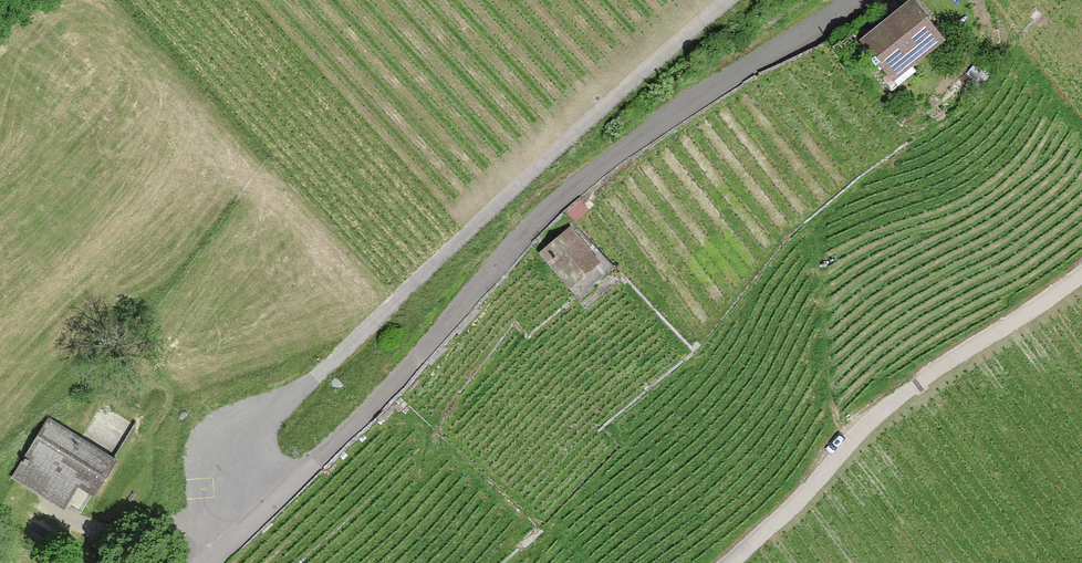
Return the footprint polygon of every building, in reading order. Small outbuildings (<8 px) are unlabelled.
[(913,1),(862,42),(875,57),(872,60),(876,65),(879,63),(892,79),(893,78),(886,70),(903,56),(910,65),(943,38),(913,1)] [(581,203),(565,213),(574,223),(588,209),(581,203)] [(569,233),(546,253),(580,293),(614,266),(595,246),(586,254),(569,233)] [(47,422),(29,452),(94,491),(112,461),(47,422)]
